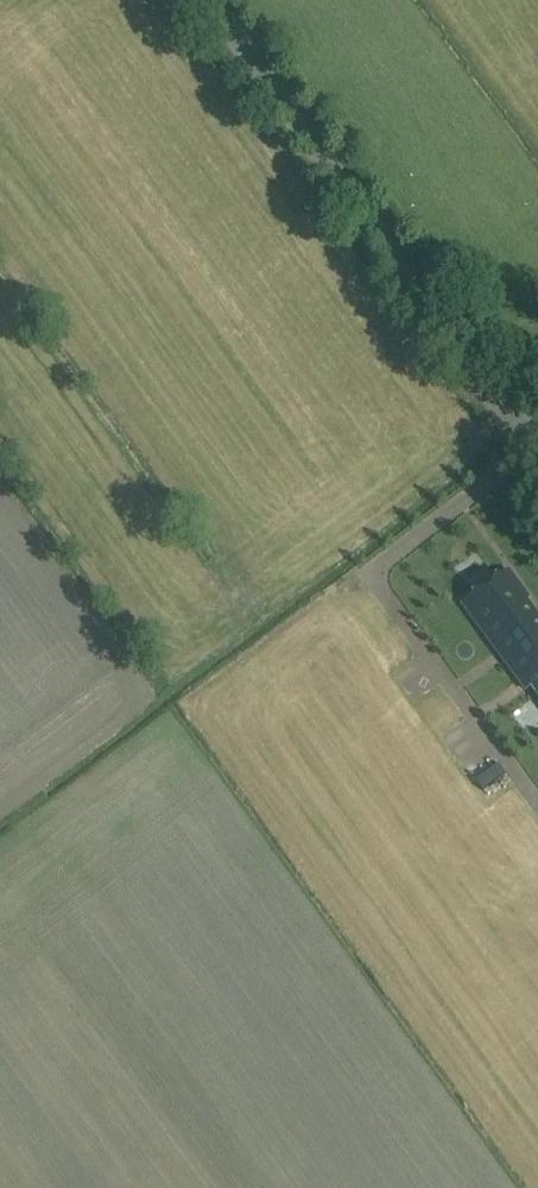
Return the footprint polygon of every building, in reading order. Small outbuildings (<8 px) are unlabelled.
[(536,616),(527,604),(529,598),(509,571),(477,595),(490,613),(477,623),(506,662),(537,639),(537,616),(536,616)] [(506,662),(526,690),(531,686),(537,695),(537,639),(506,662)]
